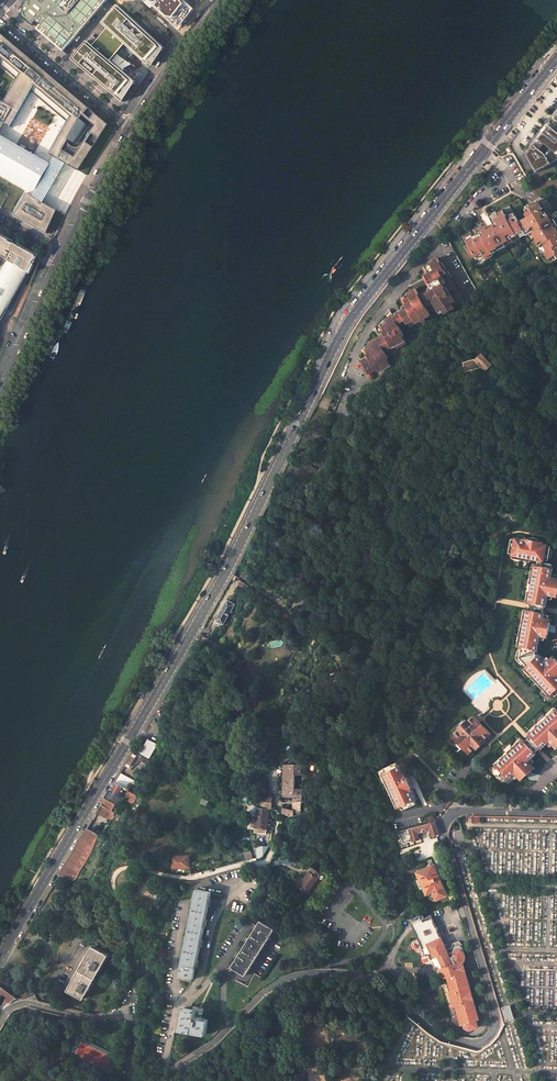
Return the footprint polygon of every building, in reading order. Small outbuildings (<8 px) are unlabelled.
[(106,0),(27,0),(24,2),(21,16),(33,26),(35,24),(39,27),(38,28),(64,51),(106,0)] [(194,9),(184,0),(145,0),(177,28),(194,9)] [(78,63),(123,102),(135,84),(134,83),(149,63),(153,65),(164,50),(163,49),(165,48),(132,17),(118,5),(103,23),(108,28),(98,40),(92,35),(88,41),(87,41),(78,52),(83,57),(78,63)] [(15,78),(3,102),(21,112),(31,92),(66,121),(48,154),(55,157),(66,163),(79,170),(109,124),(101,117),(0,32),(0,66),(15,78)] [(78,52),(72,59),(78,63),(83,57),(78,52)] [(3,123),(5,124),(12,128),(21,112),(3,102),(0,100),(0,121),(3,123)] [(551,116),(556,120),(551,127),(545,123),(523,151),(535,173),(556,160),(556,108),(551,116)] [(551,127),(556,120),(551,116),(545,123),(551,127)] [(37,188),(50,165),(0,136),(0,167),(37,188)] [(37,188),(32,196),(43,202),(66,163),(55,157),(50,165),(37,188)] [(26,193),(14,215),(46,233),(58,210),(43,202),(32,196),(26,193)] [(512,244),(511,241),(510,239),(516,236),(517,236),(524,233),(525,235),(531,231),(532,234),(536,241),(534,242),(537,249),(540,247),(543,246),(547,252),(544,254),(548,261),(552,260),(555,258),(556,261),(556,233),(555,230),(554,230),(551,224),(553,222),(549,216),(546,217),(545,218),(541,212),(538,205),(527,211),(526,211),(528,214),(526,215),(527,218),(522,221),(523,222),(519,224),(518,223),(515,217),(508,221),(507,219),(505,216),(503,217),(501,213),(497,216),(492,218),(496,224),(493,226),(486,229),(484,228),(479,231),(480,233),(482,237),(475,241),(473,238),(466,242),(468,245),(470,249),(466,251),(471,259),(475,258),(482,254),(483,256),(486,261),(493,257),(492,256),(491,253),(497,250),(497,249),(504,245),(505,248),(512,244)] [(496,213),(489,217),(493,226),(496,224),(492,218),(497,216),(496,213)] [(5,265),(0,274),(0,304),(5,309),(27,272),(29,273),(33,265),(31,265),(36,256),(0,235),(0,263),(5,265)] [(492,256),(506,249),(505,248),(504,245),(497,249),(497,250),(491,253),(492,256)] [(422,318),(428,315),(424,306),(431,302),(436,311),(440,309),(441,311),(443,314),(461,304),(441,267),(443,266),(441,262),(439,263),(436,258),(433,260),(433,262),(424,267),(428,274),(426,275),(424,275),(431,290),(420,296),(419,294),(418,295),(414,288),(410,290),(411,292),(405,295),(402,297),(406,304),(404,305),(406,309),(391,316),(390,315),(387,317),(387,319),(381,322),(378,324),(382,331),(380,332),(382,335),(375,339),(374,337),(370,340),(371,342),(365,345),(362,346),(365,353),(364,354),(366,358),(359,362),(361,366),(363,370),(361,371),(366,380),(370,378),(367,372),(371,370),(372,371),(376,369),(386,364),(383,359),(385,358),(379,347),(383,345),(385,349),(388,347),(389,348),(402,342),(403,339),(395,324),(402,320),(406,326),(417,320),(422,318)] [(428,288),(426,288),(427,290),(419,294),(420,296),(431,290),(424,275),(422,277),(428,288)] [(391,316),(406,309),(404,305),(400,307),(401,309),(390,315),(391,316)] [(479,356),(474,361),(482,370),(488,366),(479,356)] [(529,606),(544,609),(545,605),(546,605),(547,598),(548,594),(553,595),(556,596),(556,579),(551,578),(552,574),(553,569),(552,568),(552,564),(544,562),(544,560),(548,561),(549,558),(550,554),(551,549),(551,546),(547,546),(547,544),(543,543),(543,542),(526,539),(526,540),(516,538),(516,539),(511,538),(508,553),(513,554),(512,555),(531,559),(531,558),(533,558),(538,559),(537,566),(536,565),(529,602),(530,602),(529,606)] [(533,565),(526,601),(529,602),(536,565),(533,565)] [(223,625),(235,605),(228,600),(216,621),(223,625)] [(556,695),(556,660),(553,656),(550,659),(546,663),(543,660),(539,655),(538,656),(535,653),(536,649),(537,650),(539,639),(540,635),(545,636),(547,637),(551,620),(548,619),(543,618),(544,614),(544,613),(543,613),(544,609),(529,606),(529,610),(527,610),(520,647),(522,647),(521,651),(520,658),(524,662),(527,666),(526,667),(552,694),(553,693),(555,696),(556,695)] [(524,609),(517,646),(520,647),(527,610),(524,609)] [(524,669),(549,696),(552,694),(526,667),(524,669)] [(524,740),(497,765),(498,766),(495,769),(504,779),(507,776),(508,778),(515,772),(518,775),(522,779),(534,767),(531,763),(528,760),(535,752),(534,751),(540,746),(542,747),(549,740),(552,744),(556,747),(556,746),(556,710),(556,709),(530,734),(524,740)] [(484,739),(490,734),(474,717),(468,722),(468,721),(467,722),(459,729),(459,730),(453,735),(459,741),(464,747),(469,753),(475,748),(480,744),(484,740),(485,739),(484,739)] [(465,721),(458,727),(459,729),(467,722),(465,721)] [(149,758),(157,745),(148,740),(144,745),(140,753),(144,755),(149,758)] [(401,806),(402,810),(416,804),(414,800),(415,800),(411,790),(413,790),(411,786),(407,778),(405,774),(404,775),(400,765),(399,766),(397,762),(384,768),(385,772),(384,772),(399,806),(401,806)] [(301,775),(301,765),(284,765),(283,797),(293,797),(293,810),(283,808),(283,813),(290,817),(301,814),(301,788),(293,789),(294,775),(301,775)] [(382,774),(397,808),(399,806),(384,772),(382,774)] [(121,774),(117,782),(126,787),(131,778),(121,774)] [(120,796),(124,788),(114,782),(109,790),(120,796)] [(115,804),(120,796),(109,790),(105,798),(115,804)] [(271,809),(273,797),(265,797),(261,797),(261,805),(271,809)] [(115,804),(105,798),(101,805),(111,811),(115,804)] [(266,829),(269,810),(257,808),(255,828),(266,829)] [(418,833),(430,829),(432,836),(439,834),(435,822),(428,824),(409,829),(413,841),(419,839),(418,833)] [(94,833),(97,829),(89,825),(87,829),(94,833)] [(90,855),(99,836),(94,833),(87,829),(59,875),(73,881),(75,880),(77,877),(80,871),(85,864),(90,855)] [(398,832),(403,843),(413,841),(409,829),(398,832)] [(260,853),(259,858),(260,858),(263,856),(269,846),(265,846),(264,853),(260,853)] [(251,851),(243,853),(245,860),(249,859),(253,858),(251,851)] [(189,867),(188,856),(172,857),(173,867),(181,867),(181,868),(189,867)] [(444,887),(434,864),(416,871),(427,895),(433,892),(444,887)] [(321,874),(312,868),(310,871),(319,878),(321,874)] [(310,871),(309,871),(298,887),(307,893),(319,878),(310,871)] [(448,895),(444,887),(433,892),(436,900),(448,895)] [(207,913),(212,892),(191,889),(189,904),(177,964),(175,976),(179,977),(192,979),(193,979),(199,954),(203,933),(207,913)] [(438,972),(439,975),(440,976),(442,976),(445,986),(446,985),(458,1027),(462,1026),(463,1030),(467,1032),(476,1029),(474,1023),(478,1022),(462,965),(464,964),(464,960),(460,946),(458,944),(453,945),(451,948),(451,950),(445,952),(429,914),(422,917),(424,921),(421,922),(421,920),(418,922),(418,923),(412,925),(426,957),(429,956),(430,961),(434,960),(437,970),(439,970),(438,972)] [(245,976),(275,929),(261,920),(260,921),(257,926),(251,934),(242,949),(231,967),(232,967),(231,968),(235,971),(235,969),(245,976)] [(65,988),(88,947),(82,943),(58,984),(65,988)] [(103,965),(109,955),(101,950),(95,946),(69,990),(84,999),(103,965)] [(17,1000),(0,987),(0,1012),(3,1010),(10,1004),(17,1000)] [(510,1005),(502,1007),(506,1021),(515,1019),(510,1005)] [(206,1034),(209,1019),(202,1017),(195,1016),(196,1010),(184,1008),(180,1030),(206,1034)]
